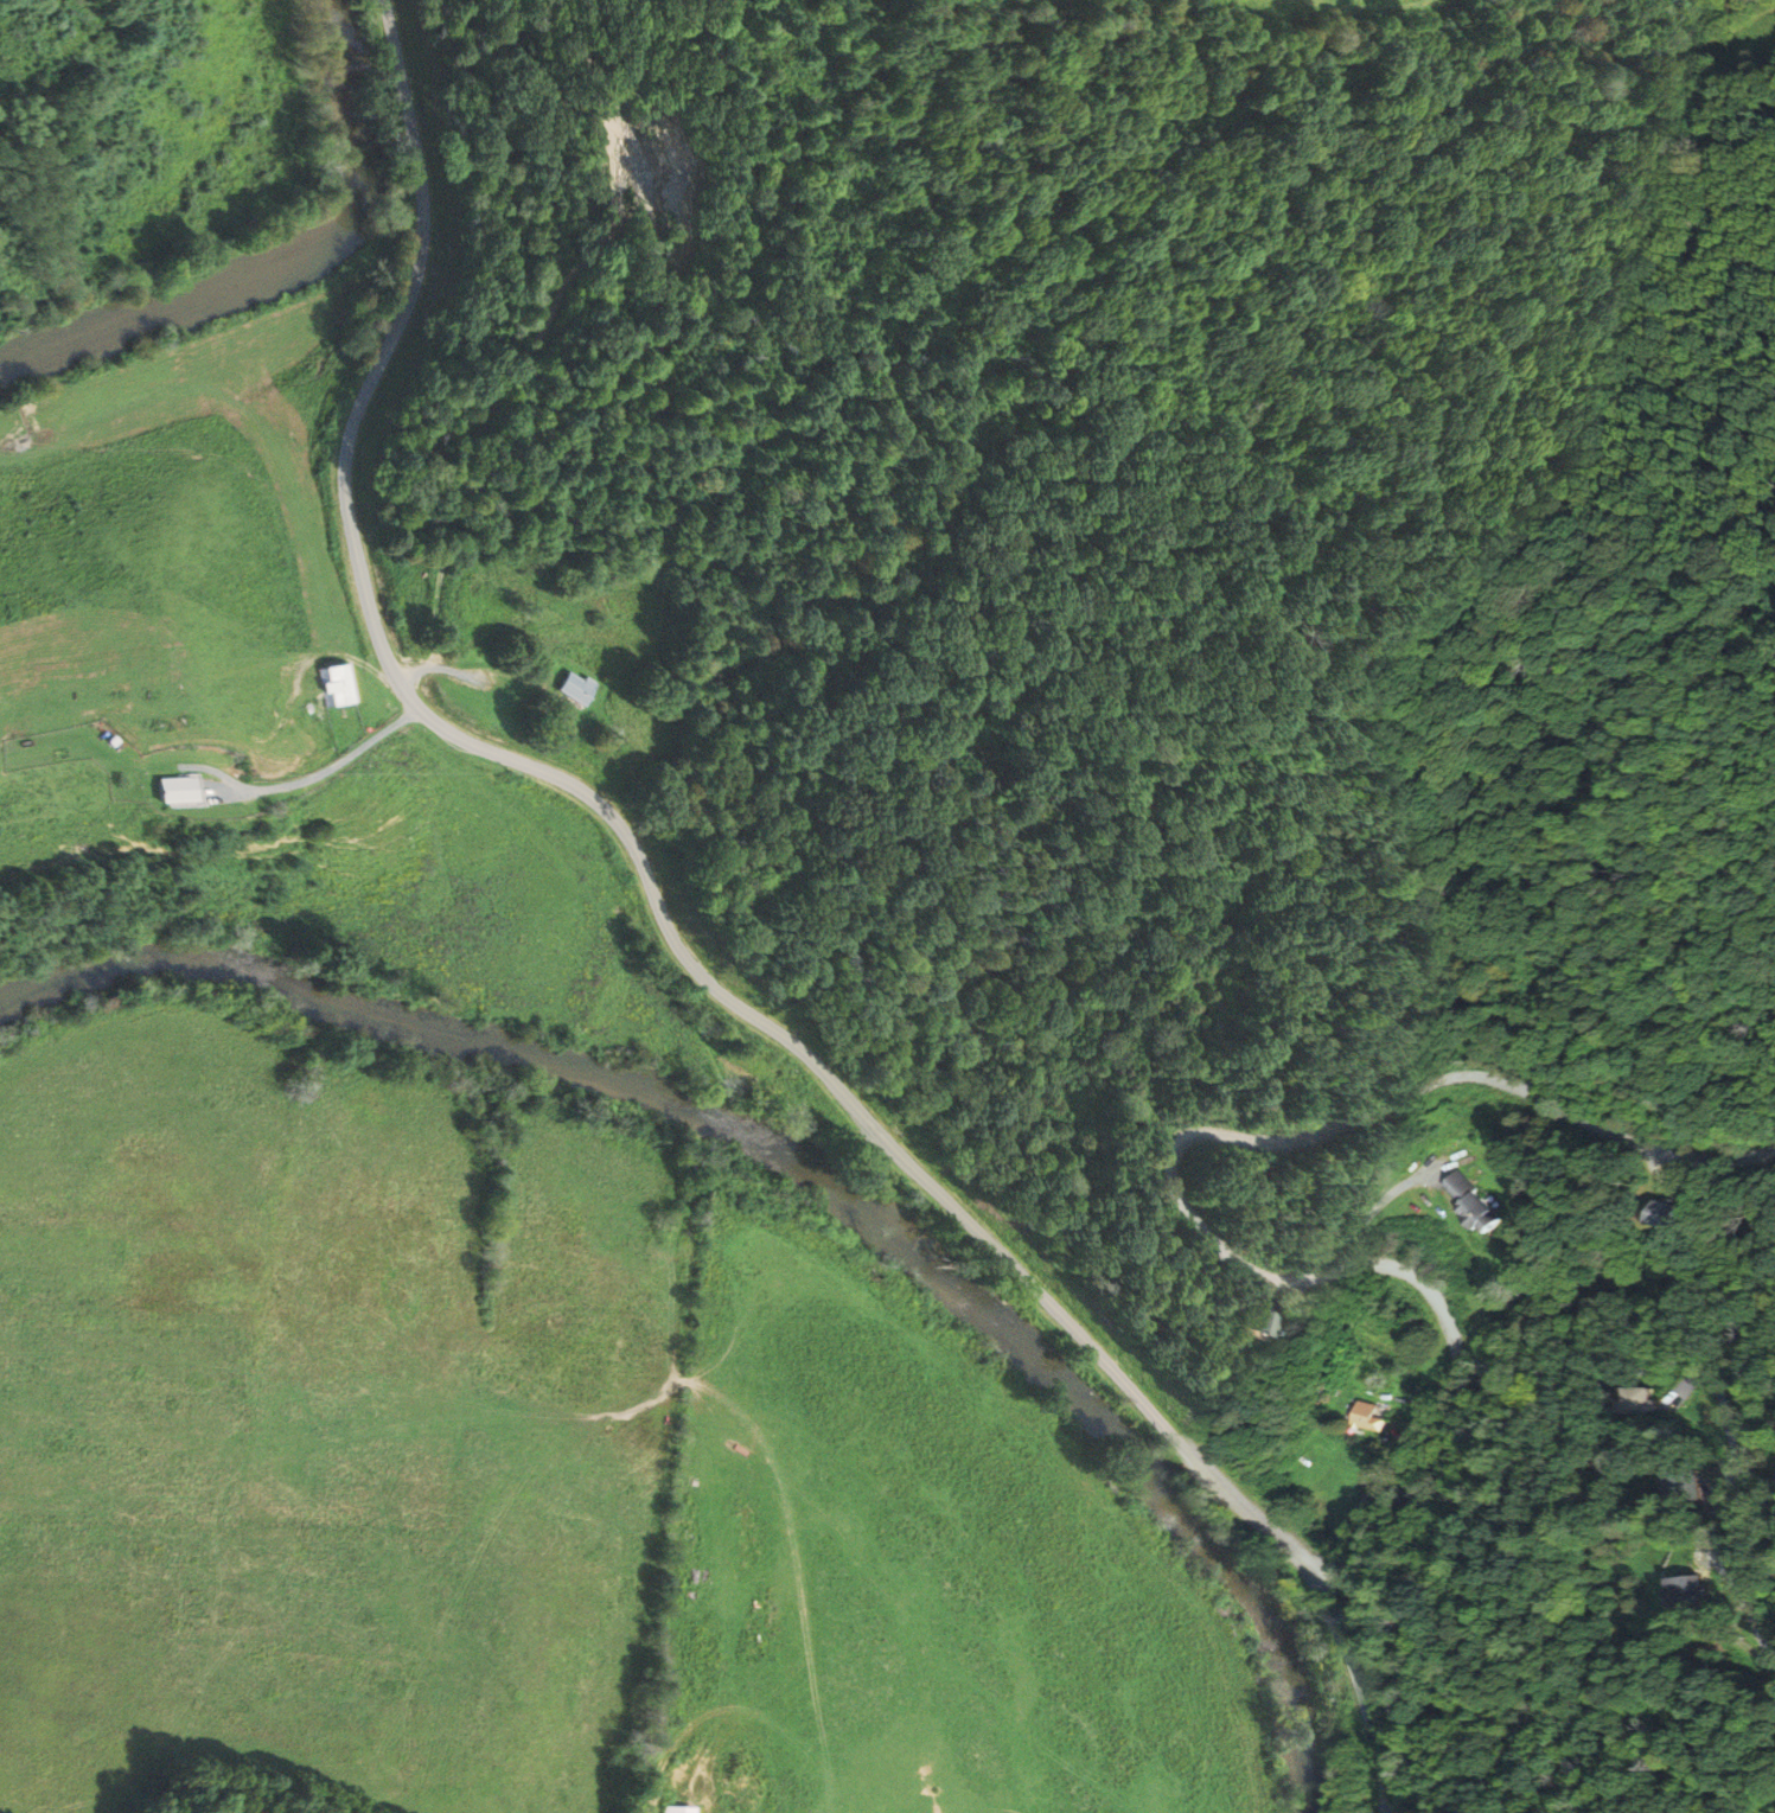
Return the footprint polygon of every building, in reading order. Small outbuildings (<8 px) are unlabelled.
[(352,706),(347,665),(315,669),(320,710),(352,706)] [(587,707),(598,686),(567,670),(556,691),(587,707)] [(201,804),(201,779),(159,779),(159,804),(201,804)] [(1488,1239),(1510,1222),(1472,1171),(1449,1188),(1488,1239)] [(1633,1222),(1671,1231),(1677,1208),(1639,1199),(1633,1222)] [(1392,1420),(1382,1418),(1385,1408),(1356,1402),(1351,1427),(1389,1435),(1392,1420)] [(1670,1578),(1670,1607),(1706,1607),(1706,1578),(1670,1578)]
